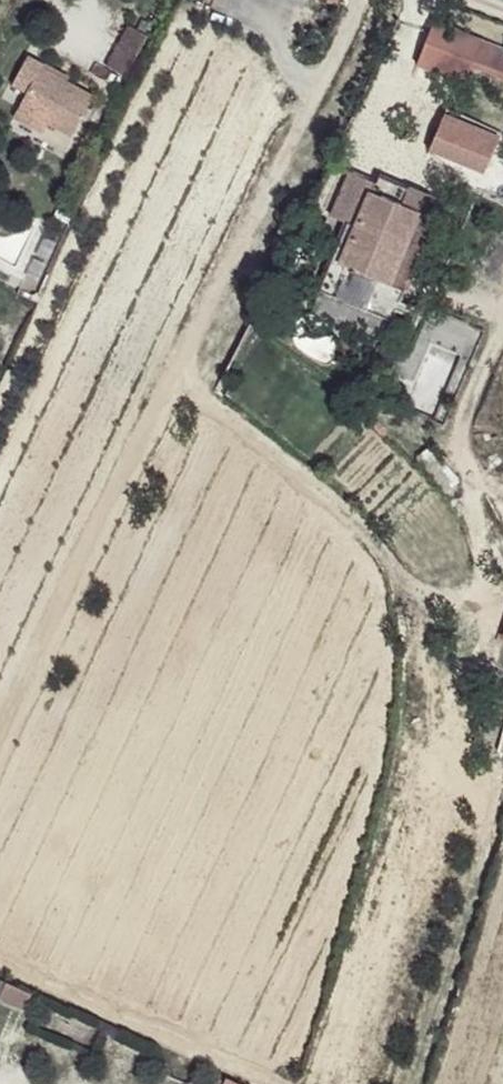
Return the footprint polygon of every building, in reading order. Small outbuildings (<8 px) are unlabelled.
[(419,67),(465,86),(471,69),(474,63),(502,75),(502,51),(436,25),(419,67)] [(129,72),(141,36),(124,30),(112,66),(129,72)] [(25,97),(18,112),(47,129),(71,142),(92,103),(40,74),(42,71),(26,62),(11,90),(25,97)] [(471,69),(502,82),(502,75),(474,63),(471,69)] [(47,129),(18,112),(12,122),(42,137),(47,129)] [(436,126),(427,146),(480,169),(488,149),(436,126)] [(480,169),(427,146),(425,154),(477,177),(480,169)] [(420,214),(379,197),(354,186),(336,230),(353,237),(333,286),(382,306),(420,214)] [(382,188),(379,197),(420,214),(421,214),(426,199),(402,188),(398,195),(382,188)] [(22,981),(14,997),(41,1010),(48,993),(22,981)]
